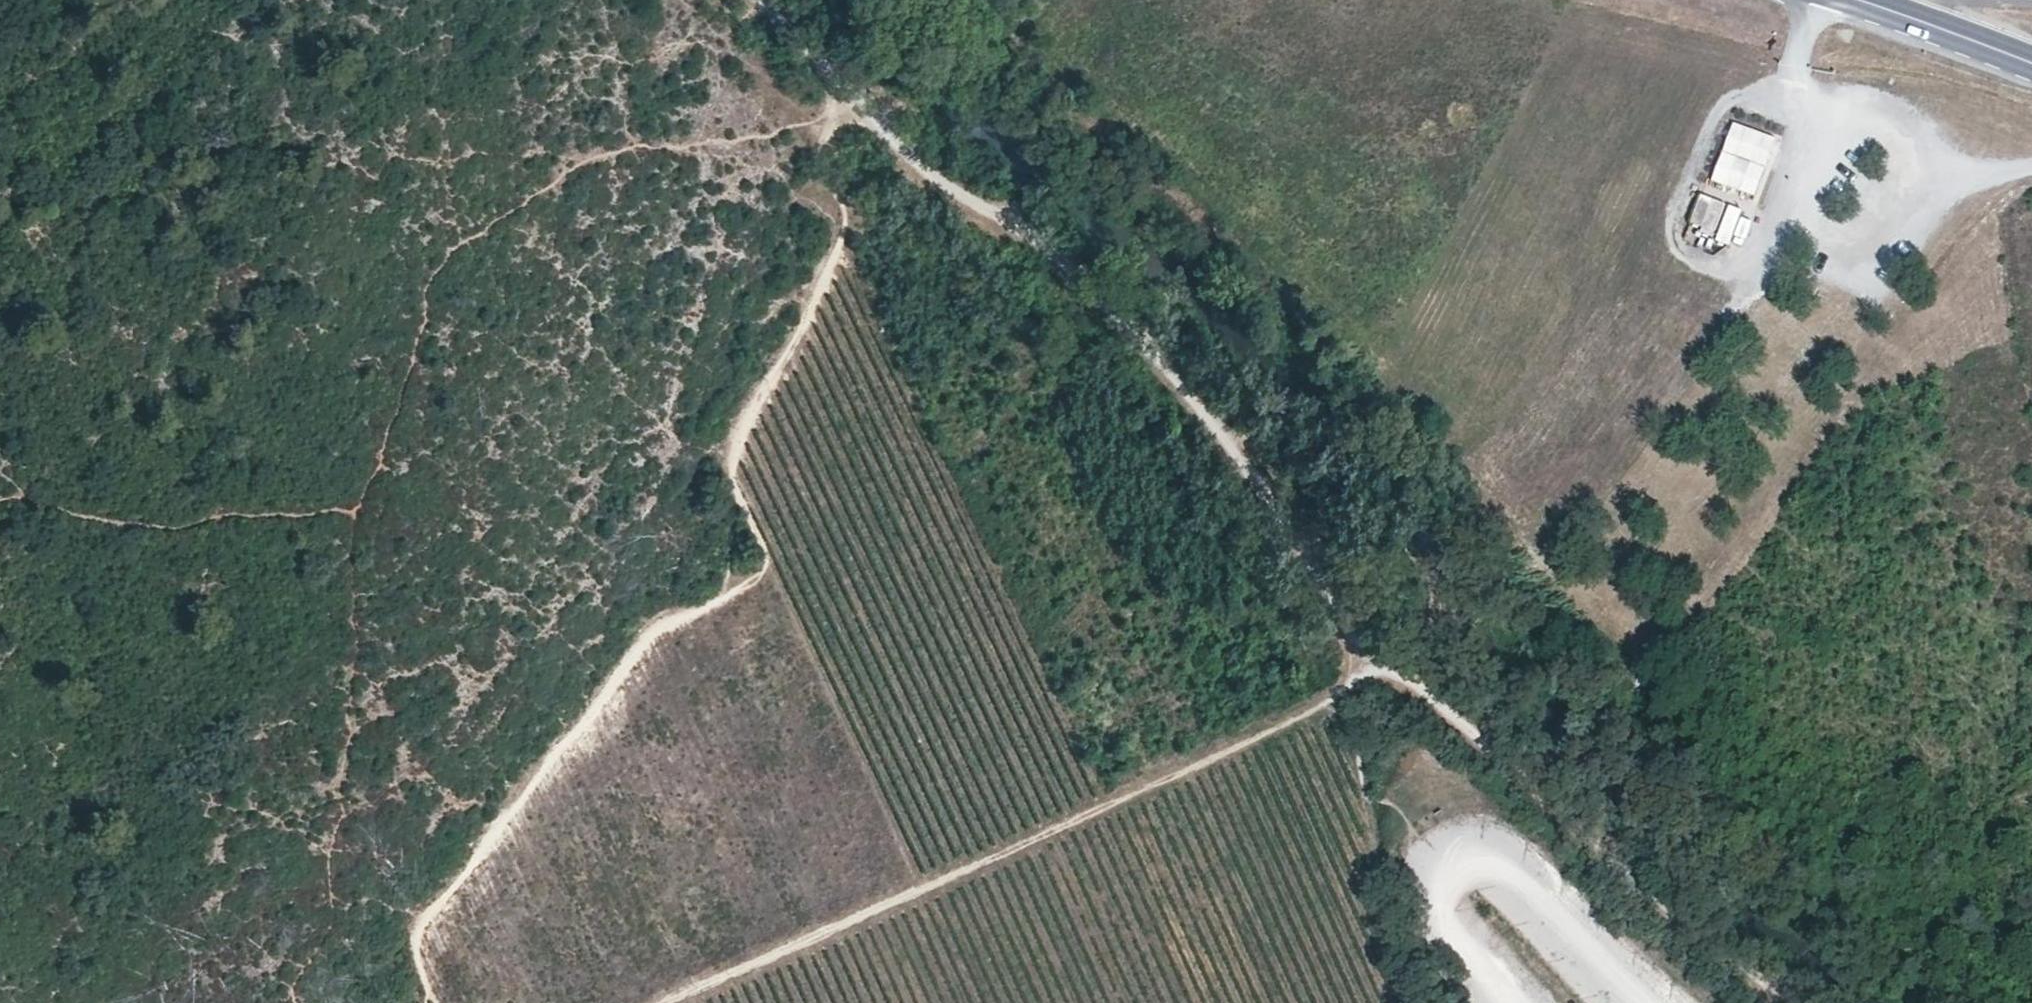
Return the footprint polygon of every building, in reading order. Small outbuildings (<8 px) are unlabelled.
[(1777,133),(1734,118),(1711,180),(1754,195),(1777,133)] [(1734,236),(1740,204),(1696,195),(1689,227),(1734,236)]
